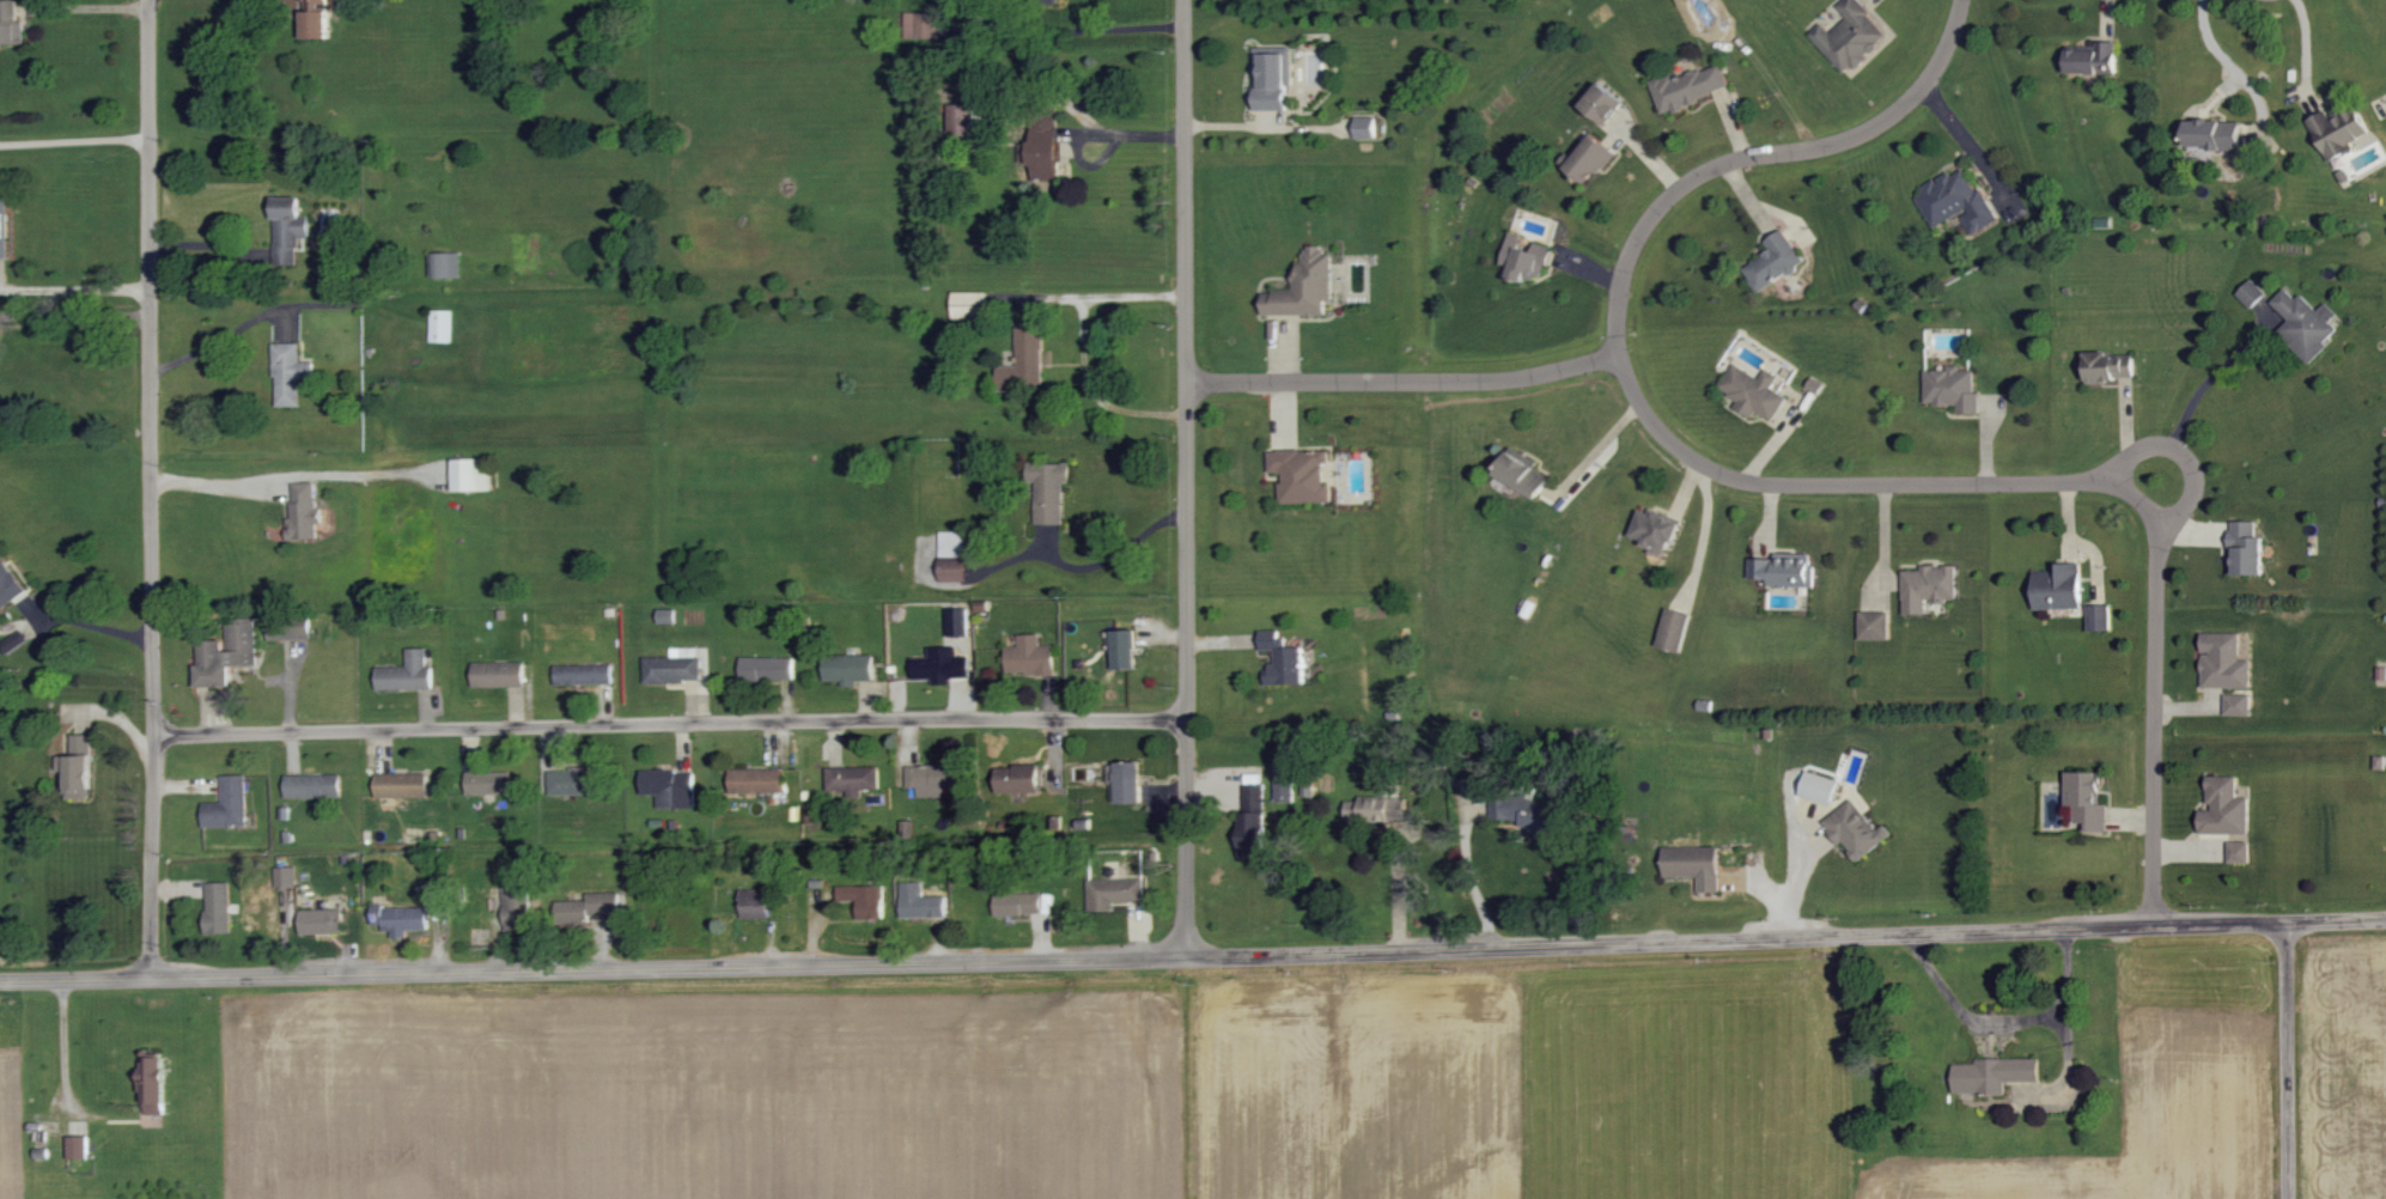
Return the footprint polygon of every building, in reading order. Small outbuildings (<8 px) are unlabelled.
[(301,40),(326,40),(327,0),(302,0),(301,40)] [(1853,66),(1855,68),(1890,36),(1858,0),(1843,0),(1837,5),(1849,18),(1831,33),(1822,23),(1810,34),(1844,73),(1853,66)] [(904,39),(938,39),(938,13),(905,12),(904,39)] [(2118,43),(2098,42),(2097,51),(2069,51),(2068,75),(2117,76),(2118,43)] [(1293,87),(1292,47),(1255,47),(1255,111),(1287,111),(1287,87),(1293,87)] [(1661,114),(1731,92),(1721,62),(1652,85),(1661,114)] [(972,137),(974,81),(949,80),(948,136),(972,137)] [(1604,126),(1624,103),(1600,83),(1581,107),(1604,126)] [(2362,146),(2365,152),(2362,154),(2371,170),(2385,162),(2385,157),(2359,107),(2333,121),(2328,111),(2308,121),(2331,163),(2362,146)] [(1059,181),(1057,117),(1029,118),(1031,166),(1035,166),(1036,182),(1059,181)] [(1376,117),(1355,118),(1356,140),(1377,139),(1376,117)] [(2187,122),(2188,151),(2242,150),(2242,121),(2187,122)] [(1566,168),(1588,187),(1615,153),(1593,135),(1566,168)] [(1996,223),(1968,169),(1952,177),(1951,174),(1915,193),(1933,228),(1960,214),(1972,236),(1996,223)] [(297,266),(297,239),(309,239),(309,216),(299,216),(299,199),(273,199),(273,267),(297,266)] [(322,245),(340,245),(340,213),(321,213),(322,245)] [(1765,242),(1771,252),(1743,270),(1758,294),(1806,263),(1785,230),(1765,242)] [(1502,266),(1510,268),(1508,280),(1525,284),(1526,278),(1545,282),(1552,245),(1508,236),(1502,266)] [(1263,317),(1326,316),(1326,302),(1332,302),(1332,254),(1323,254),(1323,247),(1300,247),(1301,279),(1293,280),(1293,291),(1263,292),(1263,317)] [(462,278),(460,253),(430,254),(431,279),(462,278)] [(2311,365),(2330,347),(2326,343),(2339,330),(2331,322),(2338,315),(2327,304),(2319,312),(2302,294),(2297,299),(2287,288),(2274,301),(2253,280),(2236,296),(2267,326),(2281,313),(2290,322),(2279,333),(2311,365)] [(987,294),(953,293),(952,319),(986,320),(987,294)] [(431,343),(452,343),(452,311),(432,311),(431,343)] [(1043,329),(1016,329),(1016,366),(998,366),(998,391),(1043,391),(1043,329)] [(300,407),(300,380),(313,380),(313,362),(299,362),(299,344),(274,344),(274,407),(300,407)] [(2135,355),(2087,356),(2088,383),(2135,381),(2135,355)] [(1760,379),(1735,363),(1719,388),(1739,402),(1735,409),(1752,420),(1757,412),(1773,422),(1788,398),(1773,388),(1779,377),(1766,369),(1760,379)] [(1925,405),(1958,406),(1958,415),(1980,415),(1980,394),(1975,394),(1975,370),(1960,370),(1960,366),(1947,366),(1947,371),(1925,371),(1925,405)] [(1332,504),(1332,485),(1325,486),(1324,463),(1330,463),(1329,451),(1269,452),(1269,474),(1281,473),(1282,505),(1332,504)] [(1550,477),(1507,454),(1495,478),(1538,500),(1550,477)] [(489,491),(489,458),(452,458),(452,491),(489,491)] [(1036,483),(1035,524),(1063,524),(1063,483),(1069,483),(1069,465),(1027,465),(1026,483),(1036,483)] [(316,482),(292,482),(293,517),(287,517),(288,539),(317,538),(317,523),(316,482)] [(1630,538),(1652,547),(1648,558),(1665,565),(1681,525),(1643,509),(1630,538)] [(2257,522),(2230,522),(2230,577),(2265,577),(2264,538),(2258,538),(2257,522)] [(941,556),(966,556),(966,531),(940,531),(941,556)] [(1770,587),(1814,588),(1814,554),(1771,554),(1771,560),(1750,560),(1749,581),(1770,582),(1770,587)] [(25,593),(0,556),(0,609),(25,593)] [(966,581),(966,561),(940,562),(941,582),(966,581)] [(2036,611),(2083,609),(2082,564),(2056,565),(2056,572),(2034,573),(2036,611)] [(1904,572),(1904,616),(1926,616),(1926,600),(1957,600),(1957,567),(1922,567),(1922,572),(1904,572)] [(2088,607),(2088,632),(2112,632),(2111,606),(2088,607)] [(967,607),(947,608),(947,636),(968,635),(967,607)] [(675,609),(657,609),(657,624),(675,624),(675,609)] [(1681,654),(1692,616),(1668,609),(1657,647),(1681,654)] [(1889,641),(1890,613),(1860,613),(1859,641),(1889,641)] [(309,617),(267,618),(268,640),(310,639),(309,617)] [(257,664),(256,621),(225,622),(226,639),(197,640),(199,686),(231,685),(230,665),(257,664)] [(1138,668),(1137,629),(1112,629),(1113,668),(1138,668)] [(1,643),(8,653),(28,640),(22,630),(1,643)] [(1304,683),(1303,646),(1284,647),(1284,630),(1261,630),(1262,651),(1275,650),(1276,666),(1266,666),(1266,684),(1304,683)] [(2252,688),(2252,660),(2240,660),(2240,633),(2203,632),(2202,687),(2252,688)] [(1055,645),(1041,645),(1041,634),(1019,634),(1019,645),(1007,645),(1007,673),(1055,673),(1055,645)] [(672,657),(645,657),(645,683),(700,682),(699,647),(671,647),(672,657)] [(969,677),(969,656),(956,656),(956,647),(928,647),(929,656),(912,657),(912,679),(933,679),(933,684),(951,684),(951,677),(969,677)] [(426,648),(406,648),(406,666),(375,667),(376,690),(432,688),(431,665),(427,666),(426,648)] [(873,681),(872,654),(824,655),(824,681),(842,681),(843,686),(858,686),(857,681),(873,681)] [(793,657),(741,658),(742,680),(793,679),(793,657)] [(523,662),(472,662),(472,686),(523,687),(523,662)] [(612,664),(555,665),(555,685),(612,684),(612,664)] [(2252,694),(2226,694),(2225,715),(2251,716),(2252,694)] [(65,799),(91,798),(90,735),(68,735),(68,755),(57,755),(57,772),(65,772),(65,799)] [(1140,802),(1141,761),(1114,761),(1114,802),(1140,802)] [(943,788),(965,788),(965,764),(907,765),(907,787),(917,786),(917,797),(943,796),(943,788)] [(1040,764),(997,765),(997,793),(1040,792),(1040,764)] [(878,766),(827,767),(828,796),(861,795),(861,789),(879,789),(878,766)] [(1295,802),(1296,768),(1276,767),(1275,801),(1295,802)] [(730,793),(782,793),(782,768),(730,769),(730,793)] [(548,770),(549,795),(595,794),(594,769),(548,770)] [(641,770),(641,794),(658,794),(658,808),(694,808),(694,770),(641,770)] [(1839,780),(1808,770),(1800,794),(1831,805),(1839,780)] [(2067,806),(2075,806),(2075,822),(2089,822),(2088,831),(2108,831),(2108,804),(2101,804),(2102,771),(2068,770),(2067,806)] [(466,772),(466,795),(510,795),(510,771),(466,772)] [(375,774),(375,798),(427,797),(426,773),(375,774)] [(285,775),(285,799),(340,797),(340,774),(285,775)] [(245,775),(221,776),(221,802),(202,802),(203,827),(246,826),(245,775)] [(2200,833),(2250,833),(2251,797),(2238,797),(2238,776),(2208,776),(2208,808),(2201,808),(2200,833)] [(1490,818),(1560,834),(1566,808),(1496,792),(1490,818)] [(1405,798),(1359,798),(1359,801),(1347,801),(1347,822),(1405,822),(1405,798)] [(1822,821),(1839,845),(1843,842),(1857,861),(1893,835),(1885,824),(1876,830),(1854,798),(1822,821)] [(1236,813),(1238,856),(1266,855),(1264,812),(1236,813)] [(2230,862),(2251,862),(2251,841),(2230,841),(2230,862)] [(1720,846),(1664,847),(1665,877),(1698,876),(1699,892),(1721,891),(1720,846)] [(297,886),(296,867),(275,868),(276,887),(297,886)] [(1089,879),(1089,911),(1114,911),(1114,902),(1142,901),(1141,878),(1089,879)] [(206,934),(231,934),(230,882),(204,882),(206,934)] [(901,918),(945,917),(945,896),(923,897),(923,882),(900,883),(901,918)] [(883,885),(837,886),(837,901),(857,900),(857,919),(883,918),(883,885)] [(503,887),(502,932),(529,932),(529,887),(503,887)] [(769,918),(768,889),(740,889),(741,919),(769,918)] [(588,924),(587,915),(618,914),(617,892),(586,893),(587,900),(555,901),(556,924),(588,924)] [(1040,892),(994,893),(994,915),(1041,914),(1040,892)] [(383,908),(384,932),(428,931),(427,907),(383,908)] [(300,910),(300,934),(343,933),(343,909),(300,910)] [(142,1115),(165,1115),(164,1058),(141,1058),(142,1115)] [(2006,1082),(2040,1082),(2040,1058),(1976,1059),(1976,1064),(1954,1064),(1955,1095),(2006,1094),(2006,1082)] [(88,1136),(67,1137),(68,1158),(88,1158),(88,1136)]
